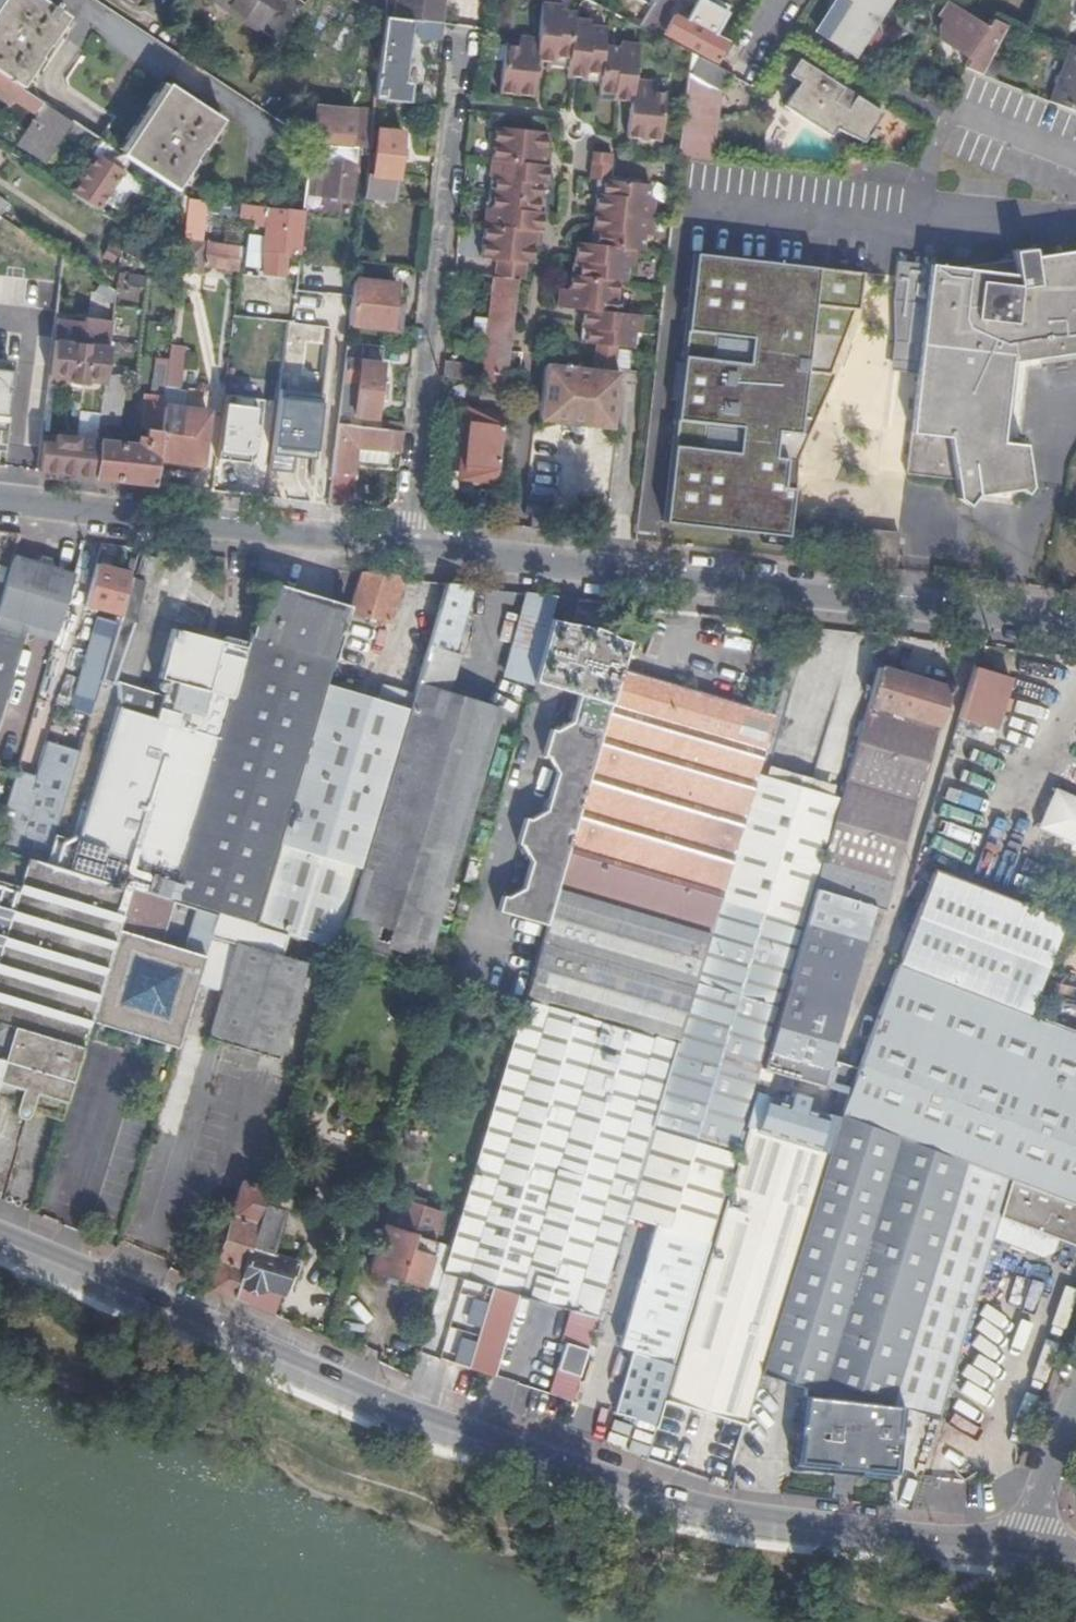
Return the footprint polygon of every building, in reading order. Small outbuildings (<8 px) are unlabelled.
[(0,1),(0,74),(21,87),(68,16),(44,0),(1,0),(0,1)] [(306,3),(301,0),(213,0),(259,31),(260,29),(280,43),(306,3)] [(441,23),(444,0),(402,0),(400,20),(414,21),(441,23)] [(656,2),(640,26),(653,34),(674,0),(657,0),(656,2)] [(691,18),(719,26),(726,3),(715,0),(697,0),(691,18)] [(869,37),(875,27),(892,0),(849,0),(849,1),(827,37),(857,56),(869,37)] [(634,97),(633,102),(628,138),(663,142),(668,94),(654,92),(655,82),(637,80),(641,45),(623,42),(622,48),(606,46),(609,28),(592,26),(593,21),(577,19),(577,12),(561,10),(562,5),(544,2),(540,38),(522,36),(521,46),(506,44),(501,92),(534,96),(539,60),(539,55),(551,56),(550,61),(570,63),(569,70),(583,72),(582,77),(602,80),(601,98),(621,100),(621,95),(634,97)] [(987,27),(950,3),(941,17),(945,19),(941,26),(941,39),(969,57),(964,67),(965,68),(983,75),(1009,27),(992,19),(987,27)] [(662,39),(670,42),(672,36),(719,61),(728,43),(716,36),(708,32),(672,13),(662,31),(665,33),(662,39)] [(400,20),(386,18),(385,20),(376,100),(412,102),(414,84),(406,83),(411,37),(414,21),(400,20)] [(444,40),(446,24),(441,23),(414,21),(411,37),(444,40)] [(708,32),(716,36),(718,31),(710,27),(708,32)] [(875,27),(869,37),(877,42),(884,32),(875,27)] [(1073,46),(1051,102),(1075,112),(1075,47),(1073,46)] [(723,91),(730,73),(719,68),(701,58),(693,76),(721,90),(723,91)] [(851,135),(864,142),(868,135),(873,138),(878,131),(873,128),(882,113),(798,58),(788,74),(804,84),(800,91),(795,98),(791,95),(784,107),(831,137),(837,129),(851,135)] [(12,97),(38,114),(18,145),(46,164),(65,135),(74,121),(21,87),(0,74),(0,90),(12,97)] [(714,142),(721,90),(693,76),(689,75),(682,138),(714,142)] [(133,160),(173,186),(177,189),(223,117),(168,82),(122,152),(133,160)] [(795,98),(800,91),(796,88),(791,95),(795,98)] [(12,97),(0,90),(0,96),(9,102),(12,97)] [(371,148),(375,112),(361,111),(359,125),(349,124),(348,129),(319,125),(317,126),(298,113),(292,127),(314,141),(371,148)] [(76,141),(85,128),(74,121),(65,135),(76,141)] [(497,276),(520,278),(526,279),(528,263),(534,264),(538,231),(540,217),(545,218),(549,179),(544,179),(546,165),(549,132),(498,126),(492,176),(497,177),(494,208),(488,207),(482,258),(499,260),(495,276),(497,276)] [(367,181),(398,184),(403,133),(378,131),(373,172),(368,172),(367,181)] [(125,171),(133,160),(122,152),(106,142),(78,185),(105,202),(125,171)] [(327,149),(313,148),(308,192),(353,198),(357,166),(326,162),(327,149)] [(589,323),(584,322),(581,342),(598,344),(596,369),(546,364),(540,421),(613,428),(620,371),(614,370),(617,346),(634,348),(635,331),(641,332),(643,314),(616,312),(620,280),(626,281),(628,265),(634,265),(635,249),(644,250),(646,234),(651,234),(656,200),(650,200),(652,184),(611,179),(614,153),(595,151),(592,178),(600,179),(598,198),(603,199),(602,212),(600,225),(595,224),(593,243),(584,242),(583,256),(577,255),(575,274),(573,274),(571,289),(561,288),(559,307),(585,310),(591,310),(589,323)] [(125,171),(105,202),(120,212),(132,193),(142,199),(149,186),(125,171)] [(73,193),(99,210),(105,202),(78,185),(73,193)] [(173,236),(185,238),(190,198),(177,189),(173,186),(172,202),(177,205),(173,236)] [(185,238),(196,240),(201,200),(190,198),(185,238)] [(301,252),(305,212),(242,204),(240,215),(255,216),(254,220),(267,221),(265,250),(264,272),(283,274),(285,250),(301,252)] [(53,258),(0,228),(0,263),(38,284),(53,258)] [(203,264),(238,268),(242,245),(206,241),(203,264)] [(1042,243),(1044,256),(1056,254),(1054,241),(1042,243)] [(1044,256),(1035,257),(1034,248),(1014,251),(1015,260),(959,269),(931,266),(908,473),(956,479),(959,497),(970,504),(977,495),(1032,487),(1026,444),(1011,443),(1002,442),(1012,361),(1019,360),(1075,352),(1075,251),(1056,254),(1044,256)] [(865,273),(695,253),(664,521),(787,536),(796,461),(860,319),(865,273)] [(117,273),(115,294),(138,297),(140,276),(117,273)] [(444,377),(507,384),(520,278),(497,276),(495,276),(485,367),(446,363),(444,377)] [(397,284),(356,280),(350,326),(392,330),(392,329),(395,303),(397,284)] [(106,309),(113,291),(95,285),(88,302),(106,309)] [(400,304),(395,303),(392,329),(398,330),(400,304)] [(86,379),(106,382),(111,348),(114,321),(77,317),(77,322),(57,319),(50,381),(71,383),(71,382),(85,384),(86,379)] [(376,419),(385,347),(348,343),(339,415),(376,419)] [(106,382),(104,397),(120,399),(127,350),(111,348),(106,382)] [(1011,443),(1019,360),(1012,361),(1002,442),(1011,443)] [(153,484),(155,473),(157,457),(163,406),(168,366),(156,365),(152,395),(146,395),(142,429),(148,430),(147,440),(139,440),(139,445),(107,442),(108,430),(117,431),(120,399),(104,397),(99,440),(95,478),(119,480),(153,484)] [(321,396),(276,391),(268,454),(314,459),(321,396)] [(262,405),(222,402),(217,458),(257,462),(262,405)] [(163,406),(157,457),(180,460),(180,455),(203,457),(208,412),(163,406)] [(460,476),(496,480),(504,415),(469,411),(460,476)] [(382,429),(404,431),(405,425),(383,422),(382,429)] [(329,504),(353,507),(359,447),(402,453),(404,431),(382,429),(338,424),(329,504)] [(95,478),(99,440),(40,434),(36,471),(95,478)] [(153,484),(170,486),(171,475),(155,473),(153,484)] [(872,528),(867,567),(895,570),(899,532),(872,528)] [(157,560),(144,556),(136,578),(150,582),(157,560)] [(12,558),(0,599),(0,715),(25,632),(53,641),(73,575),(54,570),(50,559),(40,557),(31,563),(12,558)] [(129,578),(131,574),(98,564),(85,606),(118,616),(129,578)] [(402,578),(359,573),(347,612),(388,623),(402,578)] [(144,583),(129,578),(118,616),(110,641),(98,681),(113,686),(114,683),(136,622),(134,621),(144,583)] [(453,654),(473,586),(447,584),(410,710),(341,945),(424,970),(453,873),(502,710),(448,694),(459,656),(453,654)] [(306,600),(264,589),(245,648),(242,658),(168,900),(211,912),(306,600)] [(535,683),(535,681),(552,619),(558,596),(538,594),(526,638),(524,640),(514,677),(535,683)] [(347,612),(306,600),(211,912),(253,924),(325,687),(347,612)] [(552,619),(535,681),(581,695),(574,720),(556,730),(552,729),(545,755),(549,757),(558,773),(547,811),(531,820),(526,818),(518,844),(522,845),(532,861),(524,887),(507,897),(503,896),(499,910),(547,925),(622,668),(630,641),(616,638),(612,634),(612,632),(600,629),(600,631),(584,627),(584,625),(565,623),(552,619)] [(157,718),(119,707),(118,707),(114,720),(76,840),(52,833),(44,864),(130,889),(168,900),(242,658),(217,652),(219,642),(172,630),(155,694),(164,696),(157,718)] [(98,681),(110,641),(95,637),(78,697),(92,701),(98,681)] [(242,658),(245,648),(219,642),(217,652),(242,658)] [(1004,648),(980,646),(967,691),(991,693),(1004,648)] [(878,667),(840,799),(814,889),(884,911),(951,689),(878,667)] [(622,668),(547,925),(524,1002),(601,1024),(677,1045),(758,773),(776,715),(622,668)] [(155,694),(114,683),(119,707),(157,718),(164,696),(155,694)] [(340,949),(341,945),(410,710),(325,687),(253,924),(340,949)] [(840,799),(758,773),(677,1045),(653,1128),(737,1154),(755,1094),(762,1069),(814,889),(840,799)] [(1048,788),(1036,831),(1075,842),(1075,795),(1048,788)] [(25,858),(0,850),(0,942),(25,858)] [(25,858),(0,942),(0,1100),(16,1105),(14,1116),(14,1118),(17,1121),(23,1122),(26,1120),(29,1108),(61,1117),(91,1022),(119,929),(130,889),(44,864),(25,858)] [(921,902),(897,962),(1029,1012),(1065,919),(933,869),(927,886),(921,902)] [(910,880),(904,895),(921,902),(927,886),(910,880)] [(884,911),(814,889),(762,1069),(848,1092),(857,1069),(833,1062),(832,1066),(829,1065),(874,913),(883,916),(884,911)] [(206,955),(119,929),(91,1022),(178,1049),(197,984),(206,955)] [(206,955),(197,984),(225,993),(211,1039),(279,1059),(307,964),(212,936),(206,955)] [(848,1092),(839,1115),(1011,1181),(1075,1205),(1075,1030),(1029,1012),(897,962),(857,1069),(848,1092)] [(601,1024),(524,1002),(447,1262),(438,1290),(435,1302),(457,1309),(460,1298),(486,1306),(515,1315),(521,1296),(601,1024)] [(653,1128),(677,1045),(601,1024),(521,1296),(572,1309),(566,1333),(542,1326),(525,1387),(551,1395),(559,1369),(580,1376),(587,1351),(565,1345),(568,1334),(590,1341),(627,1215),(653,1128)] [(755,1094),(737,1154),(675,1363),(664,1400),(747,1424),(761,1375),(828,1152),(818,1149),(827,1115),(805,1108),(808,1097),(792,1092),(791,1096),(786,1095),(783,1102),(755,1094)] [(1011,1181),(839,1115),(839,1119),(828,1152),(761,1375),(801,1389),(794,1464),(862,1470),(862,1475),(894,1478),(901,1407),(938,1419),(994,1238),(1000,1217),(1011,1181)] [(828,1152),(839,1119),(827,1115),(818,1149),(828,1152)] [(737,1154),(653,1128),(627,1215),(655,1224),(620,1346),(675,1363),(737,1154)] [(1011,1181),(1000,1217),(1060,1239),(1075,1244),(1075,1205),(1011,1181)] [(212,1288),(235,1298),(249,1249),(267,1190),(243,1183),(233,1217),(218,1212),(209,1244),(223,1248),(212,1288)] [(235,1298),(275,1315),(291,1262),(267,1254),(279,1213),(283,1199),(269,1194),(252,1250),(249,1249),(235,1298)] [(283,1199),(279,1213),(288,1215),(292,1202),(283,1199)] [(371,1269),(438,1290),(447,1262),(433,1258),(437,1243),(434,1242),(432,1237),(439,1212),(400,1200),(392,1201),(371,1269)] [(1000,1217),(994,1238),(1044,1257),(1055,1252),(1060,1239),(1000,1217)] [(475,1344),(485,1347),(490,1333),(508,1338),(515,1315),(486,1306),(475,1344)] [(485,1347),(479,1372),(497,1378),(508,1338),(490,1333),(485,1347)] [(655,1425),(656,1421),(673,1365),(632,1354),(615,1413),(623,1415),(655,1425)] [(613,1449),(646,1460),(658,1422),(656,1421),(655,1425),(623,1415),(613,1449)]
